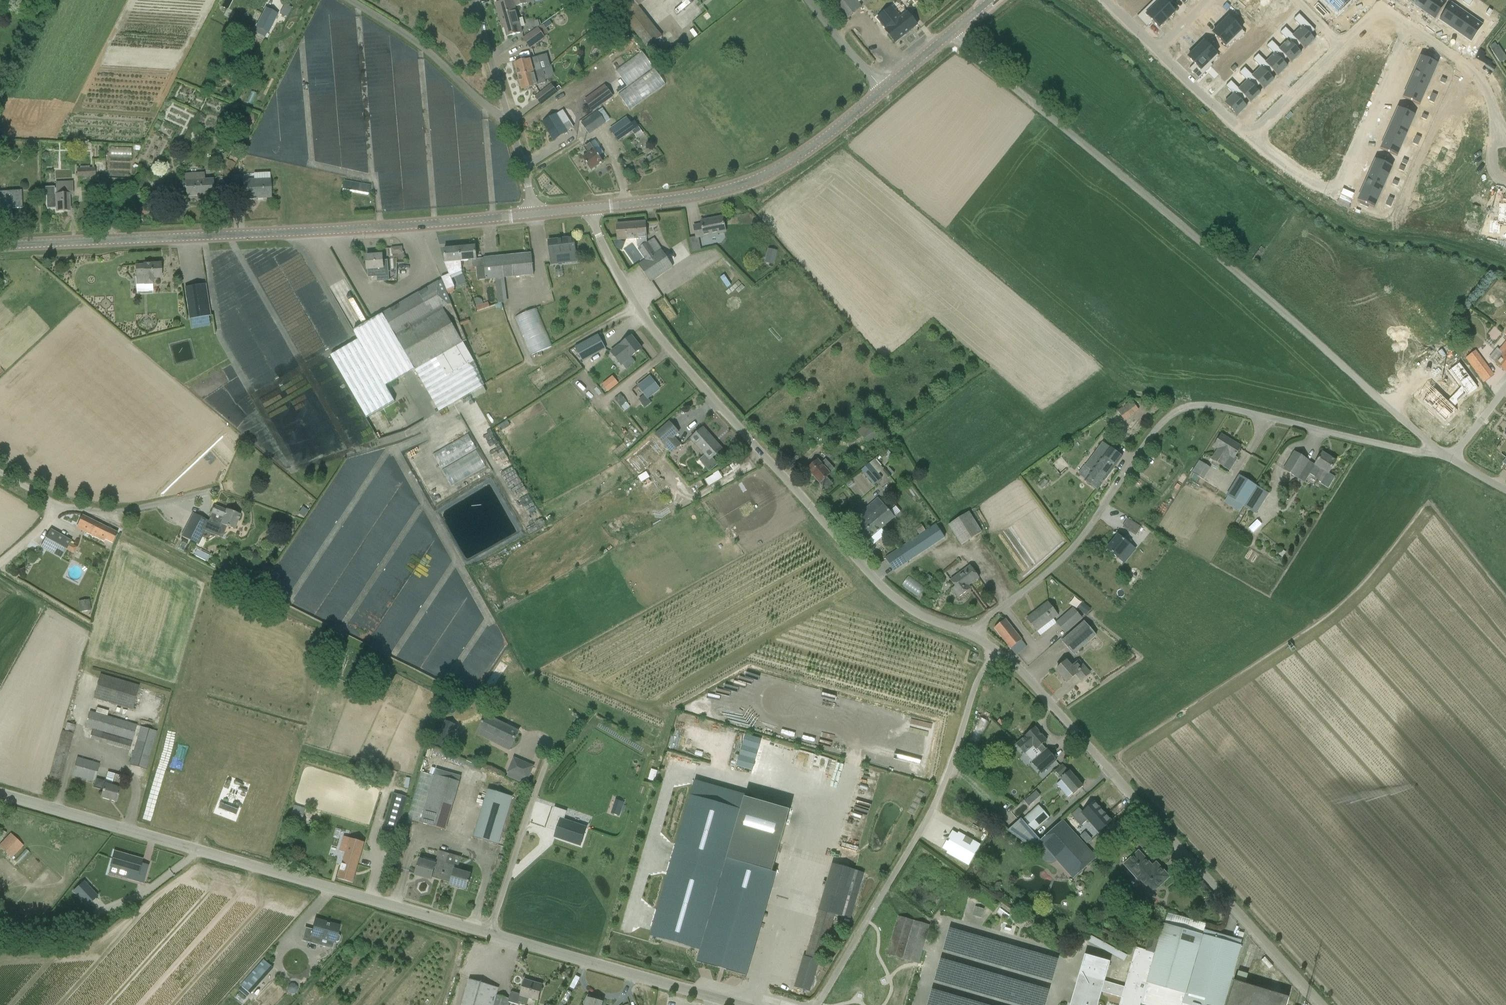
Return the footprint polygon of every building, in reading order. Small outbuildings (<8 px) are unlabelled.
[(523,33),(516,7),(529,3),(528,0),(497,0),(498,3),(496,4),(500,17),(501,16),(507,37),(523,33)] [(643,12),(638,7),(647,0),(610,0),(628,24),(643,12)] [(861,7),(855,0),(829,0),(845,19),(846,21),(861,8),(861,7)] [(1150,5),(1167,22),(1175,14),(1167,6),(1171,2),(1169,0),(1156,0),(1150,5)] [(1246,1),(1259,14),(1266,7),(1259,0),(1247,0),(1246,1)] [(1329,4),(1338,14),(1352,0),(1333,0),(1329,4)] [(1413,7),(1423,14),(1432,0),(1417,0),(1413,7)] [(1423,14),(1434,21),(1446,4),(1439,0),(1432,0),(1423,14)] [(1250,22),(1259,14),(1246,1),(1237,9),(1250,22)] [(1150,5),(1136,19),(1146,29),(1151,23),(1158,30),(1167,22),(1150,5)] [(1438,22),(1449,29),(1461,12),(1450,5),(1438,22)] [(608,17),(603,6),(594,10),(600,21),(608,17)] [(895,43),(918,25),(907,12),(903,16),(899,10),(896,12),(892,6),(877,18),(887,30),(885,31),(895,43)] [(254,33),(264,39),(277,14),(266,9),(254,33)] [(1461,12),(1449,29),(1459,36),(1471,19),(1461,12)] [(649,47),(663,36),(644,13),(630,24),(649,47)] [(1288,29),(1287,29),(1306,50),(1316,40),(1312,35),(1316,31),(1299,13),(1292,20),(1300,28),(1294,35),(1288,29)] [(1229,19),(1221,27),(1238,44),(1246,36),(1250,31),(1241,23),(1237,27),(1229,19)] [(1471,19),(1459,36),(1470,44),(1482,27),(1471,19)] [(1221,27),(1213,35),(1221,43),(1228,50),(1235,42),(1237,44),(1238,44),(1221,27)] [(530,48),(545,37),(539,28),(523,39),(530,48)] [(1305,51),(1306,50),(1287,29),(1281,35),(1287,42),(1280,48),(1274,42),(1273,43),(1293,63),(1303,53),(1298,49),(1301,46),(1305,51)] [(610,46),(617,43),(614,37),(607,40),(610,46)] [(1292,64),(1293,63),(1273,43),(1267,49),(1273,55),(1266,62),(1260,56),(1279,77),(1289,67),(1285,62),(1287,60),(1292,64)] [(1209,65),(1218,56),(1212,52),(1204,44),(1196,52),(1209,65)] [(644,52),(616,69),(626,86),(654,69),(644,52)] [(1196,52),(1188,60),(1195,67),(1189,73),(1199,82),(1205,76),(1213,68),(1209,65),(1196,52)] [(1247,69),(1246,70),(1265,90),(1275,80),(1271,76),(1273,73),(1278,78),(1279,77),(1260,56),(1253,62),(1259,68),(1253,75),(1247,69)] [(1421,56),(1416,67),(1434,75),(1439,64),(1438,64),(1433,61),(1421,56)] [(530,59),(515,64),(518,77),(534,72),(542,70),(539,57),(530,60),(530,59)] [(1434,75),(1416,67),(1411,77),(1430,85),(1434,75)] [(629,110),(666,85),(656,69),(619,93),(629,110)] [(522,90),(547,83),(543,70),(542,70),(534,72),(518,77),(522,90)] [(1264,91),(1265,90),(1246,70),(1240,76),(1246,82),(1239,88),(1231,80),(1230,81),(1252,103),(1262,94),(1257,89),(1260,86),(1264,91)] [(1430,85),(1411,77),(1407,87),(1425,95),(1430,85)] [(1251,104),(1252,103),(1230,81),(1224,87),(1232,95),(1224,104),(1237,118),(1248,107),(1244,102),(1246,100),(1251,104)] [(541,105),(558,92),(561,89),(559,86),(555,89),(552,85),(536,98),(541,105)] [(614,97),(605,85),(585,100),(593,112),(614,97)] [(1425,95),(1407,87),(1402,98),(1414,104),(1419,106),(1420,107),(1425,95)] [(1398,107),(1393,119),(1411,127),(1416,115),(1411,113),(1398,107)] [(554,140),(574,128),(563,111),(543,123),(554,140)] [(590,135),(606,124),(598,112),(582,123),(590,135)] [(619,142),(636,130),(627,117),(610,129),(619,142)] [(1411,127),(1393,119),(1389,129),(1407,137),(1411,127)] [(1407,137),(1389,129),(1384,139),(1402,147),(1407,137)] [(1402,147),(1384,139),(1379,150),(1392,155),(1397,158),(1402,147)] [(591,170),(603,162),(591,144),(584,148),(588,155),(583,158),(591,170)] [(236,164),(235,164),(238,159),(230,155),(228,160),(220,176),(228,180),(236,164)] [(1370,170),(1389,178),(1394,167),(1393,167),(1388,164),(1375,159),(1370,170)] [(78,177),(95,176),(94,169),(77,170),(78,177)] [(1389,178),(1370,170),(1366,180),(1384,188),(1389,178)] [(204,199),(213,198),(212,179),(205,180),(205,173),(185,174),(186,181),(183,181),(182,183),(182,186),(183,189),(186,189),(186,197),(198,196),(204,195),(204,199)] [(270,198),(271,198),(270,179),(243,180),(244,199),(258,198),(258,197),(270,197),(270,198)] [(1366,180),(1361,190),(1380,198),(1384,188),(1366,180)] [(371,186),(345,181),(343,189),(370,194),(371,186)] [(56,208),(56,211),(70,211),(69,195),(73,195),(72,182),(55,183),(56,195),(47,195),(47,208),(56,208)] [(231,198),(240,197),(239,183),(231,184),(231,198)] [(1375,210),(1380,198),(1361,190),(1356,202),(1360,203),(1359,205),(1368,209),(1369,207),(1375,210)] [(22,208),(21,191),(0,192),(0,209),(9,208),(9,206),(12,205),(12,209),(22,208)] [(1498,204),(1497,221),(1490,221),(1489,234),(1500,234),(1501,226),(1505,226),(1505,204),(1498,204)] [(726,232),(723,217),(701,222),(702,225),(694,226),(696,238),(726,232)] [(617,225),(618,240),(637,239),(637,246),(639,249),(647,243),(647,238),(646,223),(617,225)] [(566,254),(576,253),(574,238),(548,241),(551,265),(552,265),(552,264),(566,263),(567,263),(566,254)] [(650,282),(658,277),(673,267),(654,239),(647,243),(639,249),(638,249),(646,261),(639,266),(650,282)] [(486,280),(484,259),(477,260),(476,246),(460,248),(461,262),(469,261),(469,268),(477,268),(478,280),(486,280)] [(404,259),(404,247),(390,247),(390,259),(404,259)] [(462,268),(460,248),(444,249),(446,270),(455,270),(455,268),(462,268)] [(484,259),(486,280),(534,276),(532,254),(484,259)] [(383,261),(382,255),(366,256),(368,278),(377,277),(377,282),(390,281),(388,261),(383,261)] [(774,265),(775,258),(769,257),(767,263),(774,265)] [(154,279),(161,279),(160,264),(144,265),(135,266),(136,285),(137,292),(153,292),(153,286),(154,286),(154,279)] [(442,280),(446,291),(455,287),(449,274),(441,278),(442,280)] [(442,280),(353,331),(385,386),(415,369),(439,412),(484,386),(474,361),(463,343),(467,341),(446,291),(442,280)] [(190,319),(210,317),(205,285),(185,288),(190,319)] [(538,353),(550,348),(552,347),(536,309),(515,318),(532,356),(538,353)] [(583,362),(606,349),(598,335),(575,347),(583,362)] [(630,358),(630,359),(642,349),(631,337),(620,345),(620,346),(611,353),(620,366),(630,358)] [(1499,350),(1497,348),(1489,358),(1505,373),(1505,342),(1499,350)] [(1470,364),(1475,372),(1485,365),(1479,357),(1470,364)] [(1477,387),(1459,363),(1449,371),(1461,388),(1448,402),(1435,390),(1423,402),(1445,423),(1457,410),(1454,408),(1467,395),(1468,394),(1476,388),(1477,387)] [(648,399),(660,390),(650,377),(638,386),(648,399)] [(608,393),(619,385),(616,381),(605,389),(608,393)] [(614,399),(620,407),(626,402),(620,394),(614,399)] [(652,403),(649,399),(649,400),(643,404),(646,408),(652,403)] [(1118,412),(1121,417),(1128,413),(1131,417),(1139,411),(1133,401),(1126,406),(1123,408),(1118,412)] [(498,427),(504,437),(514,431),(508,421),(498,427)] [(858,431),(869,445),(880,436),(869,422),(858,431)] [(670,423),(656,435),(672,453),(681,445),(674,438),(679,433),(670,423)] [(491,455),(502,448),(489,426),(478,433),(491,455)] [(703,428),(690,440),(704,456),(699,460),(710,472),(718,464),(712,458),(722,450),(703,428)] [(433,452),(440,467),(477,451),(470,435),(433,452)] [(1230,457),(1233,459),(1241,447),(1222,435),(1214,447),(1217,449),(1211,460),(1224,468),(1230,457)] [(1084,481),(1097,491),(1122,457),(1103,442),(1087,463),(1094,468),(1084,481)] [(443,469),(451,485),(486,467),(477,451),(443,469)] [(886,460),(891,455),(887,451),(882,456),(886,460)] [(1295,452),(1289,461),(1283,470),(1297,479),(1308,461),(1295,452)] [(1322,453),(1315,465),(1310,474),(1315,477),(1314,478),(1321,482),(1320,484),(1328,489),(1335,477),(1329,474),(1336,462),(1322,453)] [(826,491),(833,484),(827,477),(831,474),(830,473),(834,469),(826,460),(821,464),(818,460),(807,469),(826,491)] [(1206,477),(1211,467),(1200,461),(1194,470),(1206,477)] [(870,464),(862,471),(874,485),(882,478),(870,464)] [(720,472),(706,479),(708,485),(723,478),(720,472)] [(1227,496),(1245,507),(1257,487),(1239,476),(1227,496)] [(878,498),(865,510),(882,529),(901,512),(891,501),(885,506),(878,498)] [(226,510),(226,511),(214,506),(208,521),(193,515),(183,537),(199,544),(205,532),(208,524),(219,528),(222,523),(235,528),(240,515),(226,510)] [(298,514),(304,518),(309,511),(303,507),(298,514)] [(882,529),(865,510),(853,520),(858,527),(851,533),(862,546),(882,529)] [(982,532),(969,512),(949,525),(961,545),(982,532)] [(105,539),(113,543),(117,533),(82,516),(77,526),(86,530),(85,533),(104,542),(105,539)] [(1141,528),(1136,525),(1127,519),(1123,527),(1131,532),(1137,535),(1141,528)] [(915,528),(920,535),(925,531),(921,525),(915,528)] [(894,572),(943,540),(934,526),(885,558),(894,572)] [(41,547),(61,559),(71,542),(50,530),(41,547)] [(1132,542),(1125,536),(1123,539),(1118,535),(1107,549),(1119,559),(1131,545),(1130,544),(1132,542)] [(71,544),(68,550),(74,554),(78,547),(71,544)] [(954,576),(968,566),(964,561),(950,571),(954,576)] [(970,566),(950,580),(955,587),(952,589),(959,598),(967,592),(965,589),(979,578),(970,566)] [(908,576),(903,585),(920,595),(925,586),(908,576)] [(80,613),(90,611),(89,600),(78,602),(80,613)] [(1058,615),(1048,603),(1027,619),(1037,632),(1058,615)] [(1091,610),(1083,603),(1078,609),(1086,616),(1091,610)] [(1057,624),(1065,633),(1082,619),(1074,609),(1057,624)] [(1027,647),(1005,619),(994,628),(1016,656),(1027,647)] [(1074,655),(1096,635),(1084,622),(1062,642),(1074,655)] [(1076,675),(1081,681),(1091,673),(1081,661),(1074,668),(1067,661),(1056,671),(1067,683),(1076,675)] [(101,674),(93,699),(132,711),(140,686),(101,674)] [(130,751),(135,732),(137,726),(137,725),(135,725),(124,721),(90,711),(85,728),(93,730),(90,740),(130,751)] [(495,742),(496,738),(512,745),(518,733),(485,716),(477,733),(495,742)] [(977,743),(989,721),(980,717),(968,739),(977,743)] [(65,722),(49,781),(60,783),(76,725),(65,722)] [(141,727),(139,733),(133,754),(131,761),(130,765),(146,770),(158,732),(141,727)] [(1046,741),(1035,728),(1025,738),(1021,742),(1017,745),(1024,754),(1033,746),(1036,750),(1037,749),(1041,754),(1032,762),(1042,774),(1057,760),(1047,750),(1042,745),(1046,741)] [(451,737),(441,733),(436,744),(446,748),(451,737)] [(754,770),(762,738),(745,734),(737,765),(754,770)] [(966,743),(963,754),(973,757),(977,747),(966,743)] [(432,753),(434,747),(430,746),(426,757),(431,758),(432,753)] [(432,753),(464,767),(466,761),(434,747),(432,753)] [(73,774),(95,780),(100,764),(78,757),(73,774)] [(506,777),(525,785),(527,780),(528,781),(534,766),(513,757),(507,773),(508,773),(506,777)] [(1055,771),(1061,779),(1068,772),(1062,765),(1055,771)] [(652,770),(649,780),(654,781),(657,772),(652,770)] [(459,782),(460,777),(437,771),(436,775),(435,775),(421,823),(445,830),(459,782)] [(1074,795),(1075,793),(1083,787),(1069,771),(1068,772),(1061,779),(1060,779),(1061,781),(1057,785),(1068,797),(1073,794),(1074,795)] [(116,802),(120,788),(119,788),(122,777),(108,772),(101,798),(116,802)] [(513,797),(488,790),(474,838),(499,845),(513,797)] [(791,830),(787,829),(793,809),(747,795),(744,805),(694,790),(652,940),(703,955),(700,966),(749,980),(791,830)] [(1036,800),(1040,796),(1036,791),(1032,795),(1036,800)] [(397,829),(407,797),(394,794),(385,825),(397,829)] [(619,816),(623,804),(616,802),(612,814),(619,816)] [(1080,826),(1088,819),(1099,832),(1111,822),(1094,803),(1083,813),(1078,807),(1073,812),(1070,814),(1070,815),(1080,826)] [(305,808),(293,805),(288,821),(300,824),(305,808)] [(1033,832),(1049,818),(1039,806),(1022,820),(1021,819),(1007,831),(1031,850),(1033,848),(1041,841),(1040,840),(1033,832)] [(581,845),(587,828),(563,820),(566,812),(555,808),(549,828),(557,831),(555,837),(581,845)] [(1099,855),(1066,818),(1040,840),(1041,841),(1033,848),(1040,855),(1050,846),(1076,875),(1099,855)] [(848,835),(862,840),(864,833),(850,828),(848,835)] [(380,843),(389,846),(392,834),(384,831),(380,843)] [(981,845),(958,832),(958,834),(952,831),(948,839),(950,840),(948,842),(947,841),(943,849),(947,852),(947,853),(969,866),(981,845)] [(23,846),(11,834),(0,845),(0,847),(11,858),(23,846)] [(341,870),(338,879),(353,883),(364,842),(362,842),(349,838),(344,836),(340,851),(346,853),(341,870)] [(116,849),(111,865),(131,870),(129,877),(145,882),(147,874),(140,872),(144,858),(116,849)] [(1138,853),(1131,859),(1124,866),(1150,894),(1168,877),(1160,869),(1156,872),(1138,853)] [(450,854),(447,864),(441,880),(451,883),(450,885),(466,890),(468,883),(469,883),(470,882),(469,881),(471,875),(457,871),(461,857),(450,854)] [(420,860),(416,875),(432,880),(432,878),(441,880),(447,864),(436,861),(435,864),(420,860)] [(853,918),(864,871),(830,863),(800,988),(814,992),(833,913),(853,918)] [(97,897),(90,889),(84,882),(73,892),(86,905),(87,906),(97,897)] [(982,918),(984,909),(974,906),(972,915),(982,918)] [(631,933),(634,912),(630,911),(626,932),(631,933)] [(1206,925),(1167,914),(1164,923),(1160,937),(1150,934),(1148,943),(1149,943),(1157,946),(1155,953),(1147,951),(1136,948),(1125,988),(1080,975),(1071,1004),(1225,1004),(1239,956),(1241,946),(1240,946),(1203,935),(1205,930),(1206,926),(1206,925)] [(1024,922),(1014,915),(1010,920),(1020,927),(1024,922)] [(918,965),(930,925),(899,916),(887,955),(918,965)] [(337,935),(339,927),(315,920),(313,930),(305,928),(302,941),(318,946),(320,939),(335,943),(335,942),(337,942),(339,941),(340,937),(339,935),(337,935)] [(1092,936),(1090,941),(1105,950),(1108,945),(1092,936)] [(263,960),(258,966),(267,975),(273,969),(263,960)] [(509,1003),(517,1004),(518,1004),(519,1002),(521,995),(513,993),(511,995),(510,999),(496,995),(499,988),(470,979),(462,1004),(508,1004),(509,1003)] [(537,1002),(542,985),(525,980),(521,995),(519,1002),(528,1004),(529,999),(537,1002)] [(1289,998),(1234,981),(1231,991),(1227,1004),(1287,1004),(1289,998)] [(250,994),(252,991),(242,983),(240,986),(241,987),(249,994),(250,994)] [(294,984),(290,985),(288,988),(288,991),(291,994),(295,994),(297,991),(297,987),(294,984)] [(893,986),(882,985),(881,990),(874,988),(871,1004),(890,1004),(893,986)] [(597,1001),(597,1000),(588,995),(583,1004),(585,1004),(602,1004),(602,1002),(597,1001)]
